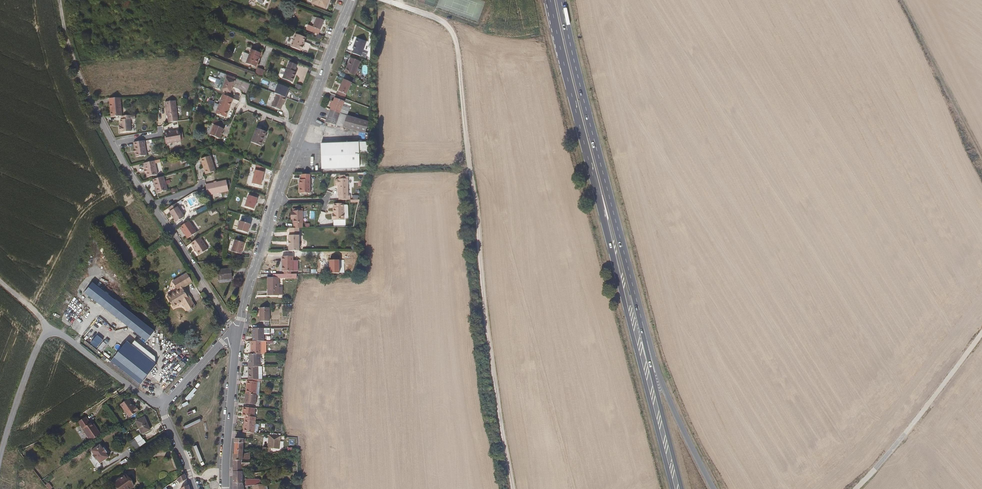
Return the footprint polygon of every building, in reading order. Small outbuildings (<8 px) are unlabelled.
[(311,5),(325,10),(328,0),(312,0),(311,5)] [(320,33),(323,23),(315,20),(314,23),(310,22),(307,28),(320,33)] [(304,38),(294,34),(290,47),(298,51),(299,50),(301,51),(302,46),(301,46),(304,38)] [(365,42),(355,39),(351,48),(353,49),(352,53),(360,57),(365,42)] [(254,69),(259,56),(250,52),(245,65),(254,69)] [(359,61),(350,58),(345,72),(354,76),(359,61)] [(295,68),(288,65),(281,80),(292,85),(295,75),(293,74),(295,68)] [(226,93),(231,78),(225,76),(224,80),(225,81),(221,91),(226,93)] [(233,83),(234,80),(231,78),(226,93),(230,94),(234,84),(233,83)] [(352,87),(341,82),(339,89),(349,94),(352,87)] [(270,109),(278,112),(283,99),(275,96),(270,109)] [(232,101),(224,97),(222,97),(215,116),(225,120),(228,113),(226,112),(228,108),(229,109),(232,101)] [(110,103),(110,117),(121,117),(121,99),(111,99),(111,103),(110,103)] [(344,102),(334,99),(330,110),(340,113),(340,112),(344,102)] [(172,119),(177,120),(176,103),(165,104),(166,117),(167,117),(167,120),(172,120),(172,119)] [(327,116),(337,120),(340,113),(330,110),(327,116)] [(341,113),(339,120),(336,126),(365,134),(368,121),(341,113)] [(135,119),(135,116),(121,117),(121,120),(120,120),(120,123),(120,127),(118,127),(119,132),(121,132),(121,133),(131,132),(130,120),(135,119)] [(335,126),(337,120),(327,116),(325,123),(335,126)] [(221,131),(223,126),(212,121),(210,126),(213,127),(209,137),(219,141),(223,131),(221,131)] [(260,148),(265,133),(255,129),(249,144),(260,148)] [(165,145),(181,142),(180,133),(180,132),(178,132),(171,134),(168,134),(163,135),(164,138),(165,145)] [(143,142),(140,142),(134,143),(133,143),(133,144),(134,151),(135,155),(135,158),(145,157),(144,144),(143,142)] [(321,170),(358,168),(357,143),(320,144),(321,170)] [(205,176),(212,174),(215,173),(210,159),(201,161),(203,170),(205,176)] [(157,176),(154,162),(143,165),(145,171),(146,175),(147,179),(157,176)] [(259,169),(252,165),(250,170),(256,173),(244,206),(256,211),(269,176),(258,171),(259,169)] [(154,180),(154,182),(155,184),(153,185),(156,194),(166,191),(165,186),(162,178),(154,180)] [(297,195),(308,195),(307,181),(297,182),(297,195)] [(347,200),(347,182),(337,183),(336,183),(335,184),(335,187),(336,189),(337,189),(337,199),(338,199),(338,203),(349,203),(349,199),(347,200)] [(227,194),(226,184),(205,187),(205,190),(207,198),(227,194)] [(176,209),(177,208),(175,205),(166,210),(169,213),(168,214),(175,225),(183,220),(176,209)] [(342,223),(342,207),(333,207),(333,211),(332,217),(331,217),(331,222),(332,222),(332,223),(342,223)] [(301,225),(301,212),(291,212),(291,213),(290,213),(289,217),(292,217),(292,220),(292,225),(292,230),(299,230),(300,230),(301,225)] [(248,233),(251,224),(239,220),(236,229),(248,233)] [(196,234),(189,222),(180,228),(187,240),(196,234)] [(287,253),(292,253),(298,253),(298,234),(288,234),(288,239),(287,239),(287,244),(286,244),(286,247),(287,248),(287,253)] [(200,258),(209,252),(200,239),(192,244),(194,248),(200,258)] [(242,245),(233,242),(229,254),(238,257),(242,245)] [(281,272),(291,272),(292,253),(287,253),(282,253),(282,258),(281,258),(281,272)] [(228,283),(228,273),(215,273),(215,283),(228,283)] [(289,280),(289,275),(269,275),(269,279),(266,279),(266,296),(278,296),(278,279),(289,280)] [(179,289),(188,283),(184,276),(170,285),(175,293),(164,300),(171,311),(180,305),(185,314),(193,309),(188,300),(186,301),(179,289)] [(146,342),(154,331),(92,283),(84,293),(132,331),(146,342)] [(189,285),(188,283),(179,289),(186,301),(188,300),(181,290),(189,285)] [(259,322),(268,322),(268,309),(259,309),(259,322)] [(252,336),(250,336),(250,341),(261,341),(263,341),(262,329),(252,329),(252,336)] [(250,341),(250,354),(261,354),(261,341),(250,341)] [(155,357),(134,342),(132,346),(127,342),(111,363),(140,385),(156,364),(154,363),(155,357)] [(260,367),(261,354),(250,354),(250,362),(248,362),(248,367),(260,367)] [(261,379),(261,367),(260,367),(248,367),(248,379),(261,379)] [(258,382),(248,381),(247,393),(257,395),(258,382)] [(257,395),(247,393),(245,403),(246,404),(256,405),(257,395)] [(134,408),(133,408),(127,400),(119,405),(128,419),(136,413),(135,413),(136,412),(134,408)] [(245,413),(245,417),(246,417),(254,418),(255,408),(245,407),(244,412),(245,413)] [(89,424),(84,418),(77,423),(89,442),(100,435),(95,429),(94,430),(90,424),(89,424)] [(141,436),(149,432),(143,419),(135,423),(141,436)] [(245,432),(256,434),(257,421),(246,420),(245,432)] [(280,438),(269,436),(268,450),(263,450),(263,459),(271,457),(271,450),(281,451),(280,438)] [(236,449),(244,449),(244,439),(236,438),(236,444),(237,444),(236,449)] [(139,447),(134,439),(128,443),(134,451),(139,447)] [(102,449),(99,446),(90,453),(92,456),(91,457),(94,462),(96,461),(98,465),(108,459),(105,454),(102,449)] [(236,455),(235,455),(235,460),(244,459),(243,454),(243,453),(244,449),(236,449),(236,455)] [(252,466),(251,459),(244,459),(235,460),(235,472),(243,472),(243,470),(245,470),(245,467),(252,466)] [(135,488),(126,477),(115,486),(117,488),(134,488),(135,488)] [(243,480),(239,483),(235,483),(235,488),(245,488),(245,486),(243,486),(243,480)]
